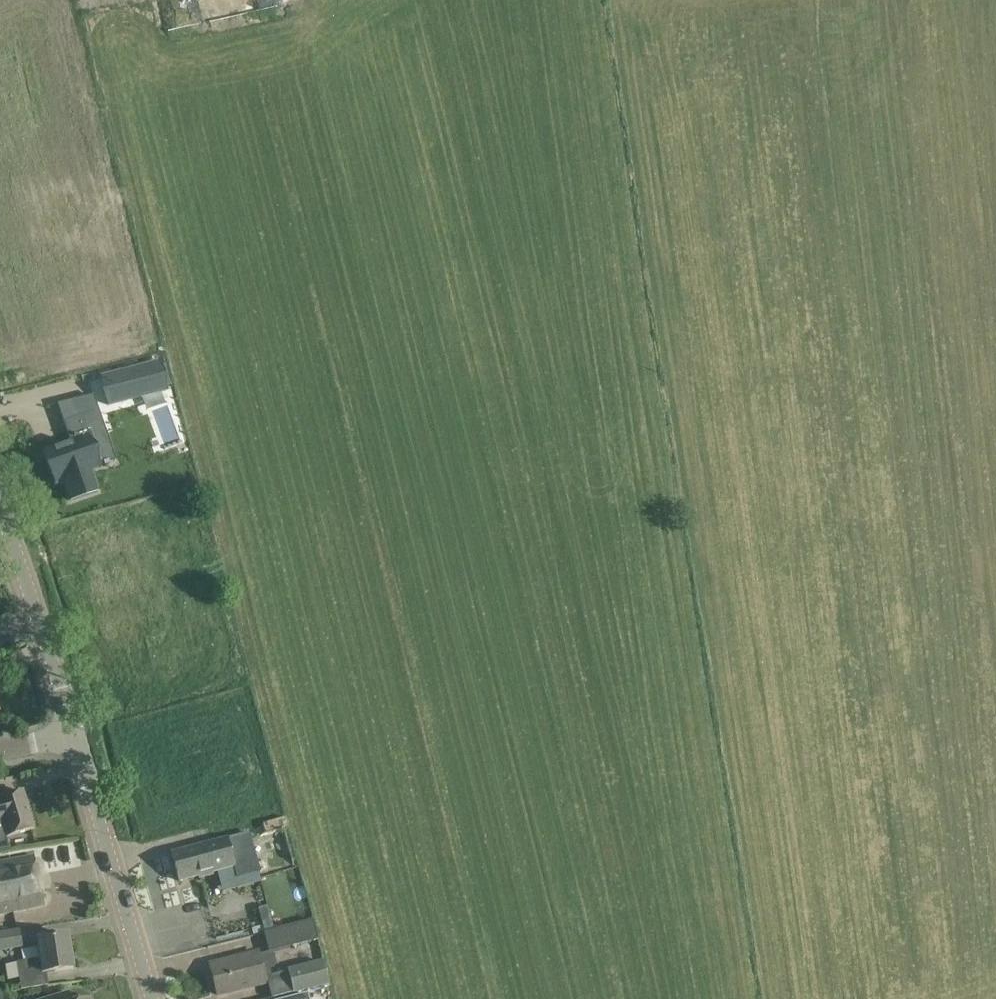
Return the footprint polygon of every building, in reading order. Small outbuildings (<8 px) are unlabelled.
[(160,363),(101,378),(108,405),(167,390),(160,363)] [(72,442),(45,452),(50,467),(56,483),(64,481),(71,502),(98,492),(91,472),(99,469),(98,467),(104,465),(105,466),(110,465),(109,463),(116,461),(106,433),(88,439),(86,431),(99,427),(94,411),(65,421),(72,442)] [(34,829),(25,799),(22,792),(0,799),(0,840),(34,829)] [(259,872),(249,834),(172,854),(179,881),(234,867),(237,878),(259,872)] [(25,911),(45,907),(35,856),(15,860),(0,863),(0,916),(25,911)] [(260,931),(270,929),(266,907),(256,908),(260,931)] [(291,944),(296,946),(316,941),(311,921),(287,927),(291,944)] [(20,932),(0,936),(0,951),(22,947),(20,932)] [(38,941),(41,959),(17,963),(21,990),(48,986),(46,973),(72,969),(67,936),(38,941)] [(259,956),(259,954),(209,966),(217,995),(264,983),(264,985),(273,982),(270,972),(270,970),(272,969),(275,964),(273,957),(268,954),(259,956)] [(327,985),(321,961),(284,970),(290,995),(327,985)]
